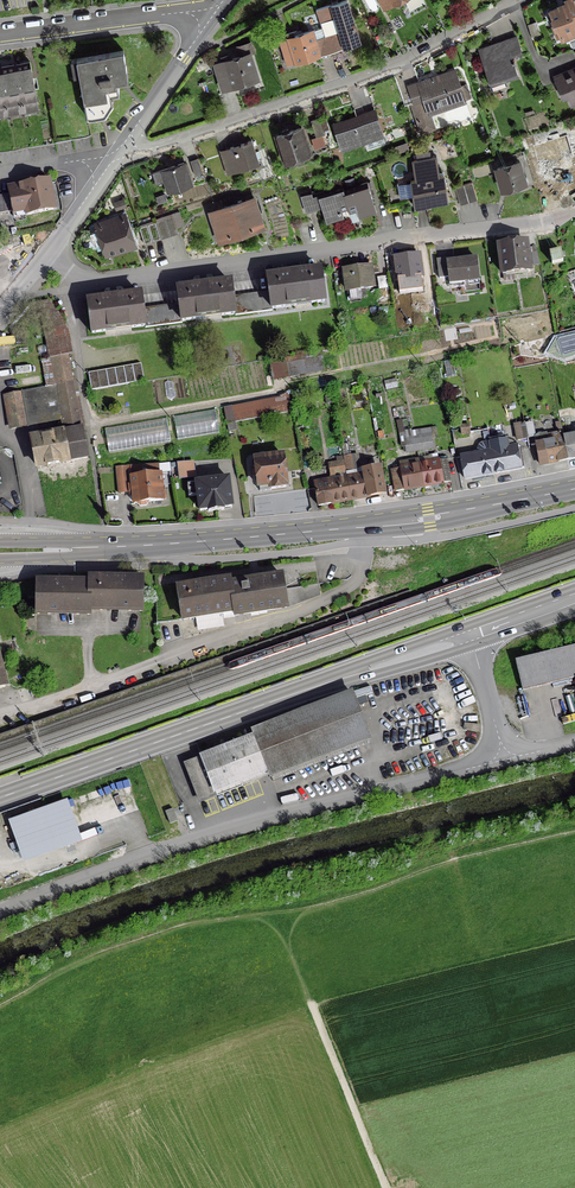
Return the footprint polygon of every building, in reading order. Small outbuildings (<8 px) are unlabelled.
[(315,10),(320,28),(328,53),(358,43),(345,1),(337,3),(336,0),(329,2),(330,5),(315,10)] [(566,4),(574,26),(574,0),(568,0),(564,1),(566,4)] [(551,26),(557,39),(563,37),(563,35),(574,30),(574,26),(566,4),(547,12),(553,25),(551,26)] [(287,40),(279,43),(286,65),(328,53),(320,28),(287,39),(287,40)] [(491,46),(478,51),(489,82),(487,83),(490,92),(504,87),(502,82),(517,77),(510,58),(520,54),(514,37),(503,41),(505,44),(492,49),(491,46)] [(223,62),(214,65),(221,89),(256,78),(249,54),(252,54),(249,44),(237,47),(240,57),(229,60),(228,56),(221,58),(223,62)] [(72,77),(78,76),(86,118),(104,115),(112,103),(112,95),(118,94),(116,82),(127,80),(122,51),(69,61),(72,77)] [(30,62),(14,65),(23,114),(39,111),(30,62)] [(0,67),(0,68),(9,117),(23,114),(14,65),(0,67)] [(9,117),(0,68),(0,119),(9,117)] [(430,79),(406,87),(411,103),(410,103),(420,133),(433,129),(426,108),(438,103),(440,108),(470,98),(465,84),(459,86),(454,71),(437,77),(438,80),(431,83),(430,79)] [(552,78),(560,97),(563,95),(564,97),(568,97),(571,105),(574,103),(574,72),(573,71),(569,73),(568,71),(552,78)] [(374,112),(333,126),(340,147),(364,138),(368,148),(384,142),(374,112)] [(314,138),(323,135),(317,118),(309,121),(314,138)] [(300,128),(275,137),(284,162),(297,158),(298,161),(309,157),(300,128)] [(552,139),(530,145),(537,168),(548,165),(547,163),(572,155),(566,135),(558,137),(557,133),(551,135),(552,139)] [(250,141),(218,151),(223,166),(233,162),(236,171),(258,164),(250,141)] [(414,180),(409,181),(413,207),(447,202),(443,176),(438,177),(435,157),(411,161),(414,180)] [(196,158),(189,161),(194,176),(202,174),(196,158)] [(517,162),(495,169),(502,191),(504,190),(505,193),(513,191),(512,187),(523,184),(517,162)] [(182,163),(160,171),(167,193),(190,186),(182,163)] [(18,189),(7,191),(12,218),(52,210),(47,183),(27,187),(26,181),(17,182),(18,189)] [(358,190),(343,194),(343,195),(347,208),(348,212),(356,210),(357,214),(358,215),(359,215),(360,216),(362,216),(374,212),(370,196),(373,195),(369,182),(359,185),(358,186),(357,187),(357,189),(358,190)] [(471,183),(454,188),(459,206),(476,201),(471,183)] [(310,191),(299,194),(304,212),(312,209),(314,208),(314,207),(314,206),(310,191)] [(323,206),(320,206),(325,223),(338,219),(339,218),(340,217),(341,216),(341,214),(339,211),(347,208),(343,195),(343,194),(342,191),(327,195),(327,194),(326,193),(325,192),(324,191),(322,191),(318,193),(317,194),(317,196),(318,198),(318,199),(320,200),(322,201),(323,206)] [(163,195),(155,198),(157,204),(165,200),(163,195)] [(121,197),(112,202),(117,210),(126,206),(121,197)] [(252,199),(231,206),(240,235),(252,229),(251,225),(260,223),(252,199)] [(231,206),(210,213),(217,236),(226,234),(227,237),(240,235),(231,206)] [(181,226),(177,215),(163,220),(168,237),(177,234),(175,228),(181,226)] [(98,244),(103,247),(106,254),(132,245),(127,230),(131,228),(129,224),(125,225),(122,216),(96,226),(98,232),(95,238),(98,244)] [(163,220),(154,222),(160,239),(168,237),(163,220)] [(137,228),(138,228),(143,245),(160,239),(154,222),(137,228)] [(506,246),(498,247),(501,275),(528,272),(525,243),(514,245),(513,240),(505,241),(506,246)] [(559,252),(548,254),(551,265),(562,262),(559,252)] [(418,256),(394,259),(397,281),(421,278),(418,256)] [(450,260),(436,261),(438,279),(447,278),(448,287),(477,284),(474,260),(451,262),(450,260)] [(352,268),(343,269),(346,292),(371,288),(370,274),(377,273),(376,266),(352,270),(352,268)] [(268,294),(250,296),(252,314),(284,308),(283,304),(309,300),(310,304),(323,303),(319,271),(266,279),(268,294)] [(178,306),(142,311),(144,327),(144,328),(181,323),(181,322),(194,320),(194,316),(220,312),(220,316),(252,314),(250,296),(231,299),(229,284),(176,291),(178,306)] [(140,296),(86,303),(90,334),(104,332),(104,328),(130,324),(130,329),(144,327),(142,311),(140,296)] [(426,297),(417,298),(419,313),(428,312),(426,297)] [(315,359),(286,364),(288,376),(317,371),(315,359)] [(56,386),(3,396),(8,427),(62,417),(65,433),(80,430),(67,360),(52,363),(56,386)] [(140,364),(87,374),(90,391),(143,382),(140,364)] [(394,379),(383,382),(385,390),(396,388),(394,379)] [(230,407),(223,408),(226,423),(233,422),(230,407)] [(214,410),(172,417),(176,441),(217,434),(214,410)] [(105,437),(106,444),(107,453),(169,443),(165,418),(103,428),(105,437)] [(233,423),(226,424),(228,432),(235,430),(233,423)] [(523,423),(513,425),(516,441),(526,439),(523,423)] [(538,443),(535,444),(539,465),(566,460),(562,439),(561,431),(559,423),(554,424),(556,432),(546,434),(546,433),(537,435),(534,437),(535,438),(538,442),(538,443)] [(431,429),(412,432),(414,443),(415,443),(424,441),(425,450),(431,449),(429,437),(432,436),(431,429)] [(65,433),(31,439),(36,467),(86,458),(81,430),(80,430),(65,433)] [(399,438),(403,437),(405,453),(416,451),(415,443),(414,443),(412,432),(398,434),(399,438)] [(562,439),(566,460),(574,458),(574,436),(563,439),(562,439)] [(489,440),(491,452),(495,473),(522,468),(521,463),(525,462),(522,449),(519,450),(518,447),(506,449),(504,438),(489,440)] [(329,475),(331,482),(346,479),(361,476),(360,472),(357,455),(350,456),(348,445),(340,446),(343,461),(327,464),(329,475)] [(491,452),(460,458),(464,479),(495,473),(491,452)] [(281,457),(249,461),(251,476),(256,476),(257,487),(269,485),(270,490),(285,488),(281,457)] [(417,460),(418,465),(423,487),(449,482),(445,460),(428,463),(427,458),(417,460)] [(418,465),(390,471),(394,492),(423,487),(418,465)] [(361,476),(346,479),(350,500),(382,494),(377,469),(363,471),(360,472),(361,476)] [(196,484),(199,510),(207,509),(207,511),(222,510),(222,508),(230,507),(227,480),(210,482),(209,472),(195,474),(196,484)] [(126,473),(116,475),(118,493),(132,492),(133,504),(137,503),(139,506),(144,506),(146,502),(161,501),(158,474),(127,478),(126,473)] [(331,482),(313,485),(317,506),(350,500),(346,479),(331,482)] [(229,581),(176,589),(181,620),(194,618),(194,614),(220,610),(220,614),(232,612),(233,616),(247,614),(246,610),(272,606),(273,610),(286,608),(318,596),(317,585),(283,590),(281,577),(230,585),(229,581)] [(88,579),(88,584),(88,610),(89,610),(101,611),(101,606),(127,607),(127,611),(141,611),(141,580),(88,579)] [(88,584),(36,583),(35,614),(49,614),(49,610),(75,610),(75,615),(88,615),(89,610),(88,610),(88,584)] [(514,661),(521,691),(574,678),(574,682),(574,646),(514,661)] [(349,691),(251,729),(268,771),(269,776),(367,738),(349,691)] [(200,758),(183,764),(196,798),(268,771),(251,729),(197,749),(200,758)] [(79,843),(65,801),(10,820),(24,862),(79,843)] [(173,808),(165,811),(170,822),(178,819),(173,808)]
